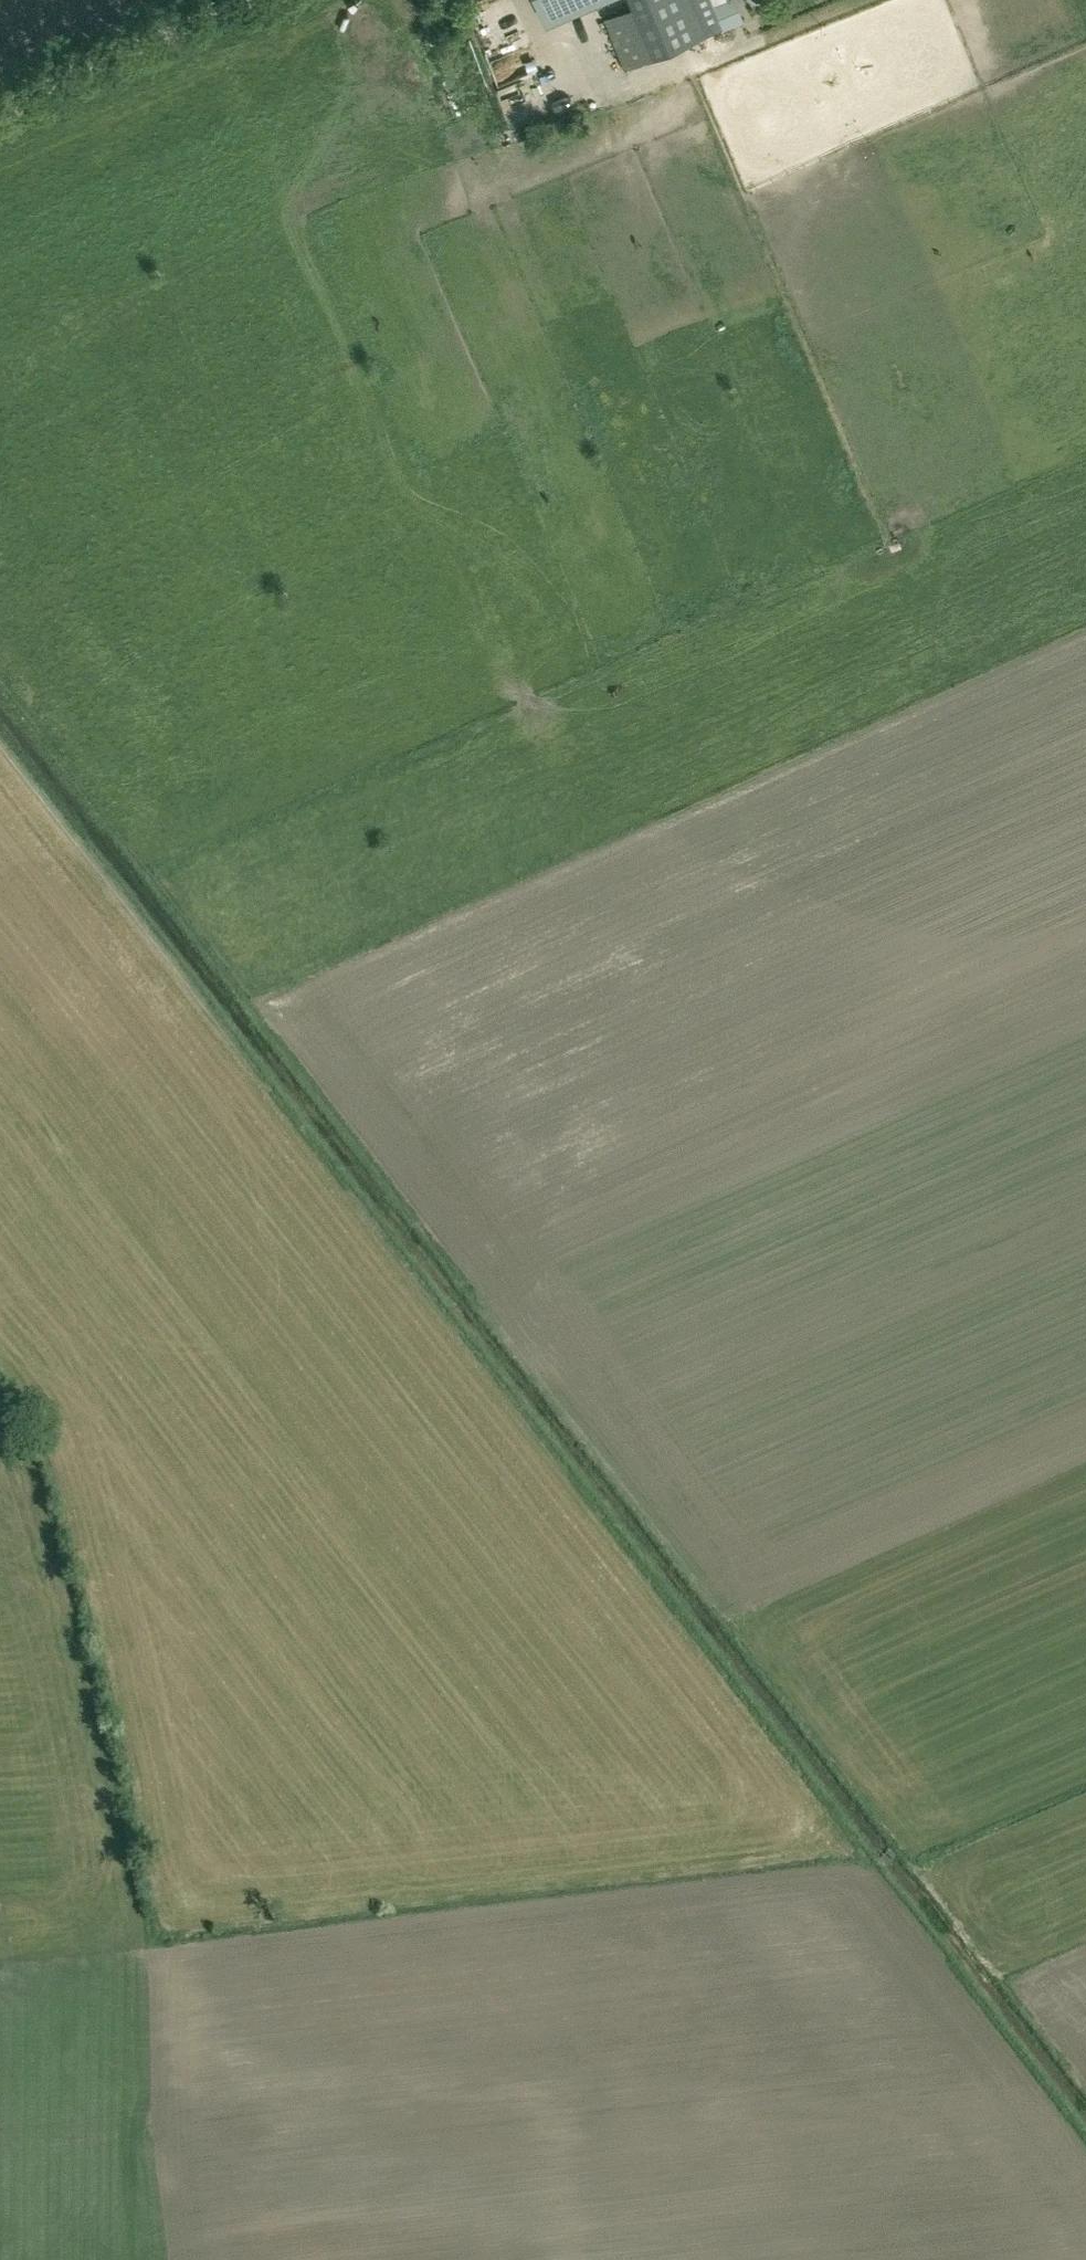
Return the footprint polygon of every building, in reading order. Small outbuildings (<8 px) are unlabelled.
[(554,16),(593,0),(547,0),(554,16)] [(635,6),(618,13),(641,61),(704,35),(724,27),(712,0),(632,0),(635,6)] [(512,83),(513,112),(526,112),(524,83),(512,83)]
